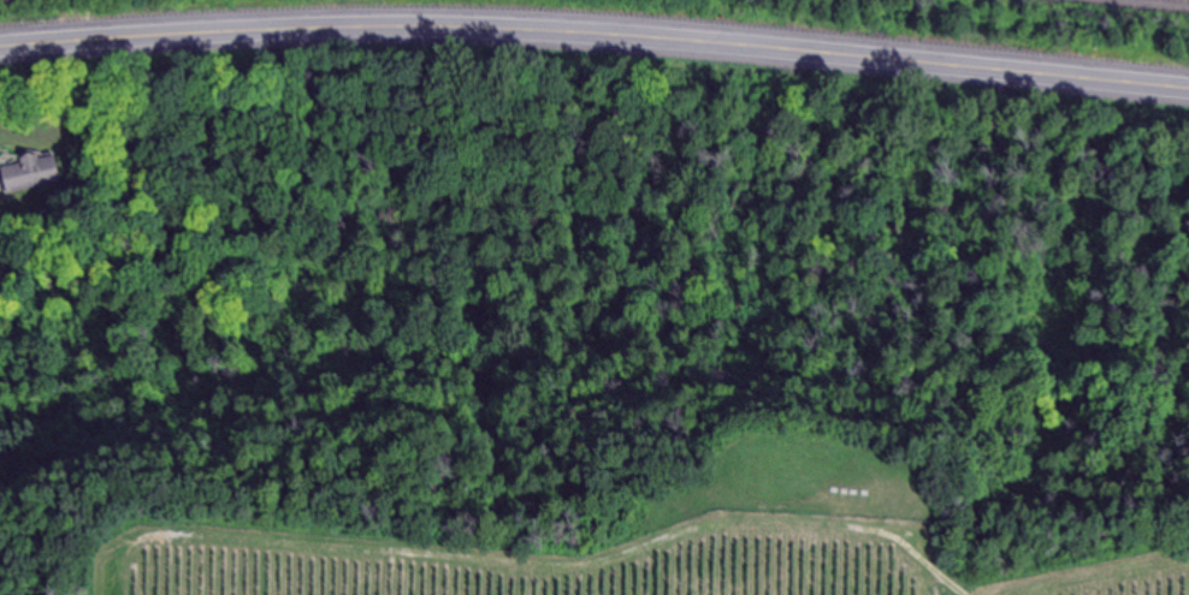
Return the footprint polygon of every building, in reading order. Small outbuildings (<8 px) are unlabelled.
[(54,157),(39,159),(39,157),(2,162),(7,194),(58,187),(54,157)]
